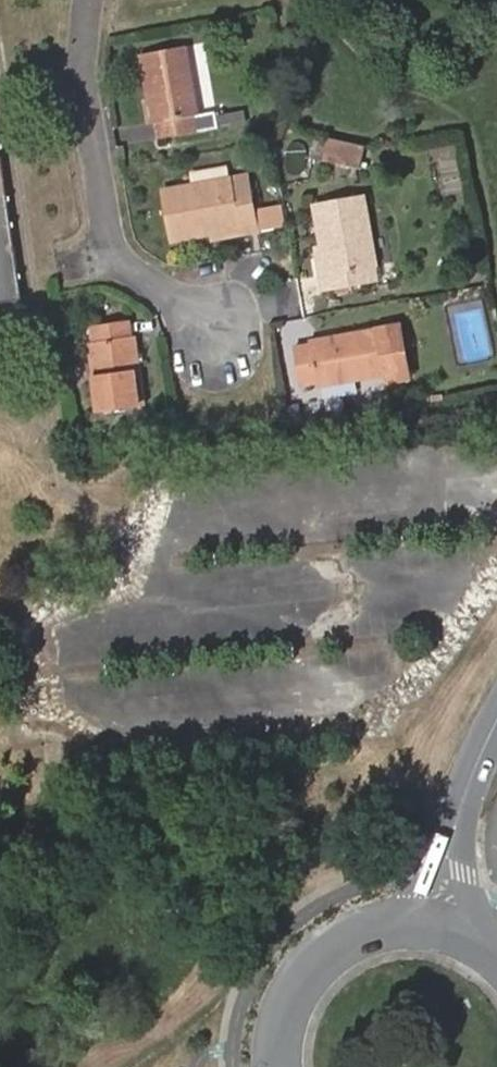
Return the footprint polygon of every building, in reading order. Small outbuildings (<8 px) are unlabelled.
[(218,126),(215,111),(201,113),(187,46),(141,53),(152,121),(156,121),(159,136),(218,126)] [(361,147),(339,140),(329,137),(328,142),(322,159),(355,168),(361,147)] [(322,159),(328,142),(318,139),(313,156),(322,159)] [(20,298),(0,143),(0,301),(20,298)] [(256,232),(246,173),(163,188),(174,240),(210,235),(211,240),(256,232)] [(366,196),(312,206),(319,244),(313,245),(322,289),(378,278),(376,266),(380,265),(366,196)] [(283,227),(279,205),(255,210),(259,231),(283,227)] [(93,341),(87,342),(97,410),(145,404),(136,335),(132,336),(129,320),(90,325),(93,341)] [(408,379),(398,323),(310,339),(311,342),(294,346),(301,384),(316,382),(318,386),(385,375),(387,383),(408,379)]
